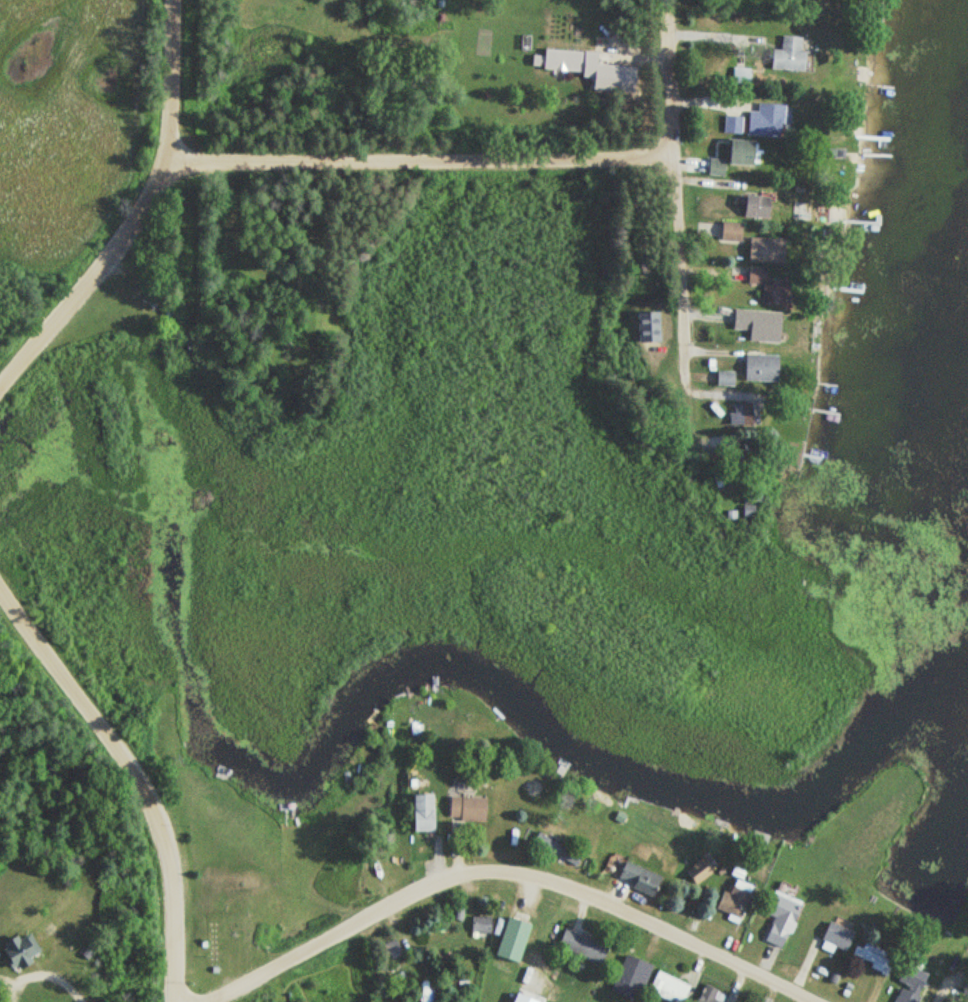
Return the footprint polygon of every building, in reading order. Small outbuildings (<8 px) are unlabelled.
[(802,37),(781,36),(780,49),(770,49),(769,70),(804,71),(805,50),(801,50),(802,37)] [(582,71),(584,51),(540,48),(539,54),(530,54),(529,68),(582,71)] [(754,111),(747,111),(746,135),(782,137),(783,104),(754,104),(754,111)] [(727,164),(760,166),(762,141),(723,139),(722,159),(709,158),(708,175),(726,176),(727,164)] [(768,195),(738,195),(738,217),(768,217),(768,195)] [(718,240),(739,242),(741,224),(720,221),(718,240)] [(745,262),(779,262),(779,238),(745,238),(745,262)] [(759,303),(783,304),(784,282),(764,281),(764,268),(745,267),(744,283),(760,284),(759,303)] [(744,341),(774,343),(775,312),(730,310),(729,329),(745,330),(744,341)] [(740,381),(774,381),(774,355),(740,355),(740,381)] [(748,404),(736,404),(736,423),(748,423),(748,404)] [(409,795),(409,832),(429,832),(429,795),(409,795)] [(446,820),(481,820),(481,797),(446,797),(446,820)] [(687,879),(701,889),(716,869),(702,858),(687,879)] [(661,876),(620,859),(612,878),(653,895),(661,876)] [(751,885),(734,879),(728,894),(720,891),(714,908),(739,918),(751,885)] [(800,902),(770,890),(761,913),(772,918),(762,941),(781,949),(800,902)] [(470,933),(491,933),(491,916),(470,916),(470,933)] [(528,925),(504,918),(493,957),(517,964),(528,925)] [(4,949),(0,953),(0,960),(11,972),(37,948),(19,927),(0,945),(4,949)] [(554,949),(600,963),(607,941),(561,927),(554,949)] [(401,956),(394,940),(380,945),(386,962),(401,956)] [(854,944),(852,957),(870,960),(868,971),(890,975),(895,952),(854,944)] [(636,1001),(651,966),(623,955),(608,990),(636,1001)] [(927,974),(918,971),(921,965),(904,958),(895,982),(901,984),(894,1001),(916,1001),(927,974)] [(666,1001),(680,1001),(688,986),(658,971),(647,993),(666,1001)] [(724,994),(702,984),(694,1001),(720,1001),(724,994)]
